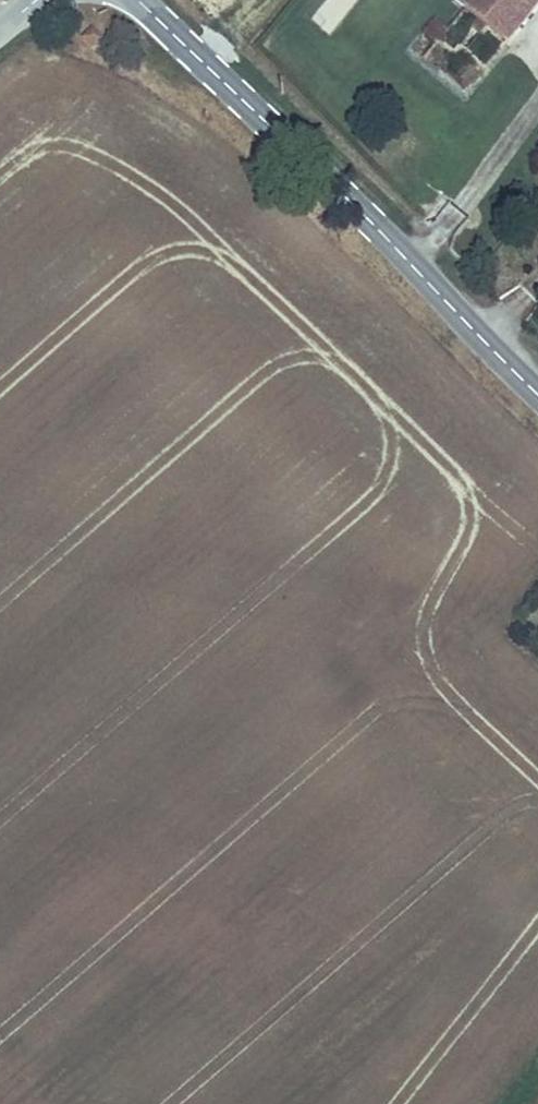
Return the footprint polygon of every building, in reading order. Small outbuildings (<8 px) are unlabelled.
[(464,12),(449,30),(437,19),(409,52),(466,96),(507,46),(511,49),(537,13),(537,0),(450,0),(464,12)] [(103,62),(113,50),(94,27),(83,38),(103,62)]
